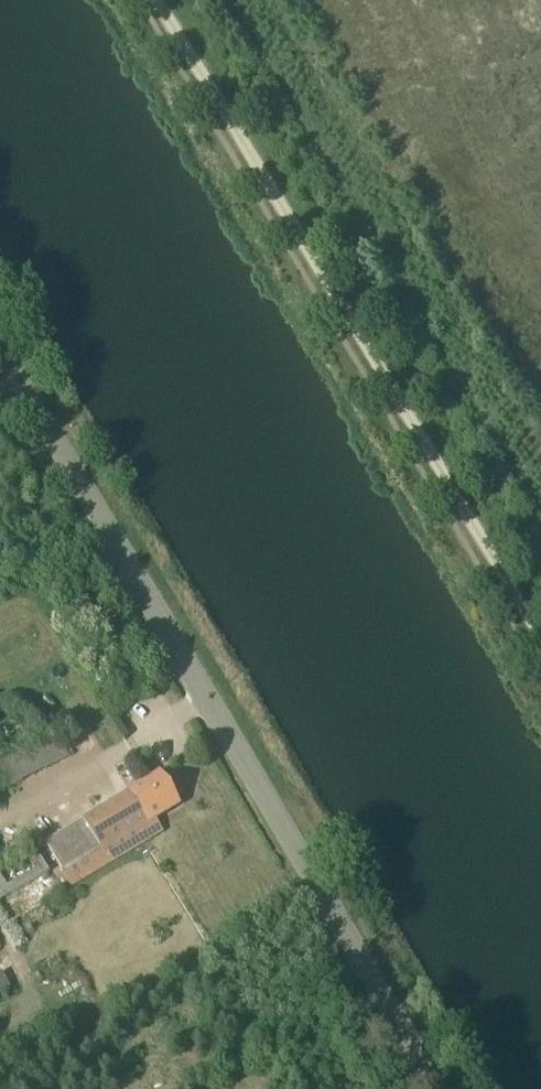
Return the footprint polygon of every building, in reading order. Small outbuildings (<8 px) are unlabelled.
[(38,744),(0,763),(0,766),(11,787),(69,757),(57,734),(38,744)] [(47,845),(73,887),(164,832),(156,819),(180,804),(161,774),(47,845)] [(0,871),(0,904),(50,873),(36,849),(27,834),(13,842),(22,858),(0,871)] [(0,975),(0,996),(10,991),(2,974),(0,975)]
